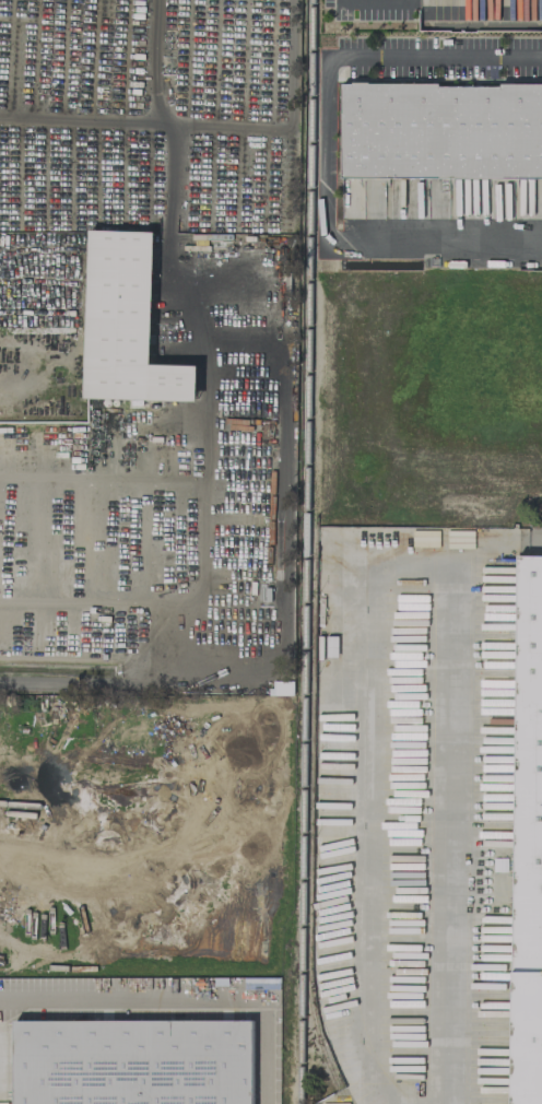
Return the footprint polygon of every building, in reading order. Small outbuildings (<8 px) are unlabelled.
[(341,177),(541,178),(541,84),(341,83),(341,177)] [(153,231),(87,230),(84,398),(196,401),(197,365),(150,364),(153,231)] [(517,556),(541,557),(541,1103),(511,1103),(517,556)] [(13,1103),(252,1103),(252,1020),(13,1020),(13,1103)]
